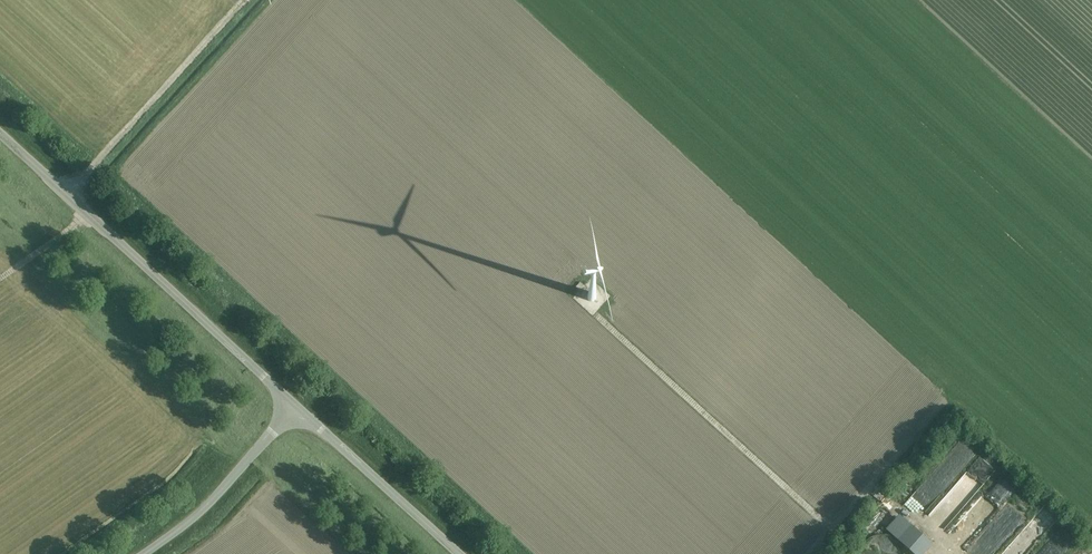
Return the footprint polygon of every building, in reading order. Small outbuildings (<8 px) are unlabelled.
[(958,445),(944,463),(954,470),(967,453),(958,445)] [(920,484),(937,495),(950,475),(933,464),(920,484)] [(965,500),(984,482),(969,466),(950,485),(965,500)] [(987,488),(947,530),(960,543),(1000,500),(987,488)] [(1006,505),(995,521),(1009,531),(1020,515),(1006,505)] [(873,546),(881,552),(889,540),(881,535),(873,546)] [(911,546),(914,538),(906,535),(903,543),(911,546)]
